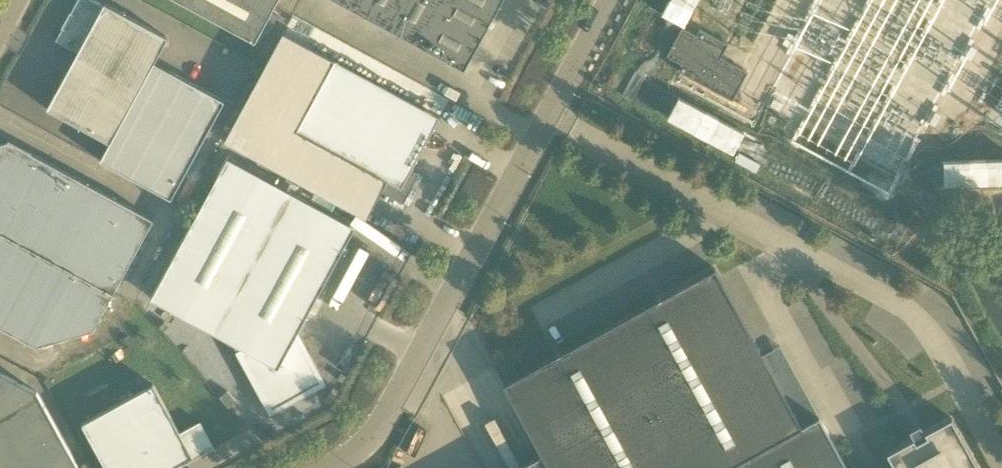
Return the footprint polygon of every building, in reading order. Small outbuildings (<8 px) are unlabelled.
[(110,143),(100,160),(171,199),(224,100),(155,62),(168,37),(105,3),(104,5),(95,0),(78,0),(71,13),(70,12),(62,27),(63,28),(56,40),(78,52),(47,108),(110,143)] [(255,41),(278,0),(179,0),(255,41)] [(351,8),(383,25),(397,0),(356,0),(351,8)] [(383,25),(415,42),(429,15),(438,0),(397,0),(383,25)] [(462,0),(438,0),(429,15),(479,43),(493,17),(462,0)] [(493,17),(502,0),(462,0),(493,17)] [(479,43),(429,15),(415,42),(465,69),(479,43)] [(693,30),(677,58),(691,65),(687,72),(742,101),(757,73),(730,59),(738,45),(709,30),(706,37),(693,30)] [(440,117),(335,59),(283,31),(223,141),(366,218),(381,191),(404,203),(420,173),(412,168),(440,117)] [(114,292),(116,294),(117,293),(114,291),(154,218),(10,141),(9,143),(1,145),(0,145),(0,231),(114,292)] [(296,335),(355,226),(228,157),(152,298),(247,350),(242,353),(272,409),(315,386),(311,379),(318,375),(296,335)] [(36,346),(94,329),(114,292),(0,231),(0,327),(36,346)] [(819,417),(802,426),(715,268),(504,384),(543,454),(517,467),(848,467),(819,417)] [(37,391),(0,372),(0,467),(79,467),(37,391)] [(215,448),(200,421),(180,433),(153,384),(82,423),(106,467),(178,467),(215,448)] [(220,397),(229,407),(236,400),(228,391),(220,397)] [(952,418),(925,433),(927,437),(916,443),(914,438),(887,453),(895,467),(980,467),(952,418)]
